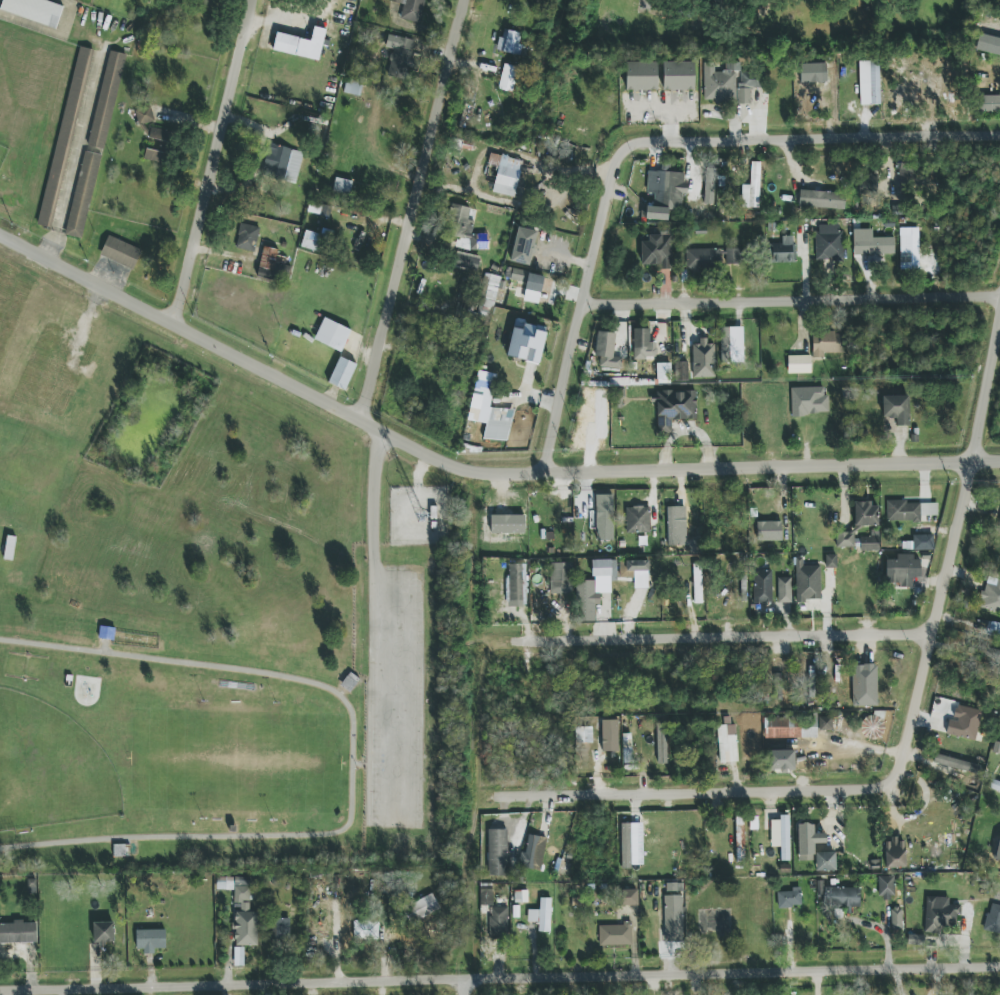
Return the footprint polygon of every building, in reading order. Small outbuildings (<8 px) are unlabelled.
[(45,0),(3,0),(0,10),(56,29),(63,6),(45,0)] [(419,25),(426,0),(390,0),(389,2),(403,6),(400,20),(419,25)] [(522,33),(504,30),(503,38),(498,38),(497,51),(519,54),(522,33)] [(311,40),(276,33),(272,50),(319,61),(324,39),(312,36),(311,40)] [(415,40),(388,35),(385,48),(393,49),(388,77),(404,80),(407,69),(417,71),(419,63),(411,61),(415,40)] [(123,53),(106,50),(69,236),(86,239),(123,53)] [(870,84),(860,84),(860,105),(880,104),(879,61),(869,62),(870,84)] [(694,62),(663,62),(662,90),(694,90),(694,62)] [(704,103),(751,102),(750,88),(764,88),(763,71),(742,72),(742,62),(725,62),(725,71),(715,72),(715,64),(703,64),(704,103)] [(657,90),(657,63),(626,63),(626,90),(657,90)] [(498,89),(512,92),(518,67),(504,64),(498,89)] [(999,113),(999,95),(980,95),(979,112),(999,113)] [(138,126),(155,121),(151,106),(134,110),(138,126)] [(161,148),(170,150),(174,133),(152,127),(149,137),(163,141),(161,148)] [(262,175),(296,184),(304,153),(270,144),(262,175)] [(167,153),(146,149),(144,159),(165,163),(167,153)] [(514,197),(523,160),(490,153),(487,164),(498,166),(492,193),(514,197)] [(897,173),(912,178),(916,166),(901,161),(897,173)] [(684,173),(648,171),(647,193),(654,194),(653,207),(646,206),(646,219),(668,220),(668,210),(681,210),(682,193),(687,194),(687,184),(683,183),(684,173)] [(760,171),(744,171),(743,208),(759,208),(760,171)] [(879,191),(880,174),(859,174),(858,191),(879,191)] [(350,196),(353,181),(336,177),(332,192),(350,196)] [(845,209),(845,193),(800,191),(799,207),(845,209)] [(332,206),(310,203),(308,213),(330,216),(332,206)] [(484,250),(485,234),(473,234),(474,221),(469,221),(470,206),(448,205),(448,224),(447,236),(457,237),(456,249),(484,250)] [(236,249),(255,252),(259,227),(240,224),(236,249)] [(841,225),(816,225),(817,259),(842,259),(841,225)] [(537,232),(518,227),(510,261),(528,266),(537,232)] [(894,237),(872,238),(872,229),(853,230),(853,256),(895,256),(894,237)] [(325,235),(305,230),(300,247),(320,253),(325,235)] [(133,270),(142,250),(108,235),(100,255),(133,270)] [(641,265),(663,265),(663,269),(672,269),(671,235),(648,235),(648,241),(640,241),(641,265)] [(918,235),(899,235),(900,270),(920,270),(918,235)] [(795,263),(794,236),(782,236),(782,244),(770,244),(771,263),(795,263)] [(279,249),(262,247),(258,278),(275,280),(279,249)] [(742,267),(742,249),(686,250),(686,268),(742,267)] [(477,271),(481,257),(457,251),(454,265),(477,271)] [(539,303),(544,276),(507,268),(505,278),(519,281),(515,298),(539,303)] [(504,299),(506,278),(484,275),(479,307),(494,309),(495,298),(504,299)] [(342,352),(351,330),(324,318),(314,340),(342,352)] [(513,328),(506,357),(539,365),(548,328),(525,323),(523,330),(513,328)] [(743,327),(720,328),(721,363),(744,363),(743,327)] [(633,359),(656,359),(657,342),(650,342),(650,329),(634,329),(633,359)] [(621,370),(622,358),(613,357),(616,334),(598,331),(595,357),(600,357),(599,367),(621,370)] [(813,358),(824,358),(824,353),(846,353),(845,333),(812,333),(813,358)] [(715,378),(715,344),(707,344),(707,338),(699,339),(700,345),(692,345),(693,378),(715,378)] [(811,374),(811,356),(788,356),(788,374),(811,374)] [(357,364),(339,357),(328,383),(346,391),(357,364)] [(671,363),(657,364),(657,383),(671,383),(671,363)] [(507,443),(514,411),(490,406),(497,374),(478,370),(468,420),(487,424),(484,438),(507,443)] [(792,416),(829,414),(828,396),(824,396),(824,387),(791,388),(792,416)] [(696,419),(696,391),(655,392),(655,434),(672,433),(671,420),(696,419)] [(909,396),(882,396),(882,418),(896,418),(896,426),(909,426),(909,396)] [(613,495),(596,495),(596,541),(613,541),(613,495)] [(937,503),(906,504),(906,500),(887,500),(887,522),(921,521),(921,516),(938,516),(937,503)] [(854,503),(855,526),(879,526),(878,503),(854,503)] [(626,533),(650,533),(651,507),(626,507),(626,533)] [(676,507),(667,507),(668,546),(676,546),(676,507)] [(757,522),(757,542),(782,541),(781,521),(757,522)] [(836,548),(855,547),(854,532),(836,532),(836,548)] [(12,561),(16,537),(7,536),(3,559),(12,561)] [(879,536),(860,537),(860,551),(880,551),(879,536)] [(704,541),(689,541),(689,554),(704,555),(704,541)] [(921,577),(921,560),(914,560),(914,554),(896,555),(897,560),(886,560),(887,584),(899,584),(899,588),(913,587),(913,578),(921,577)] [(836,555),(825,555),(825,568),(836,568),(836,555)] [(796,601),(821,601),(821,566),(803,566),(802,558),(796,558),(796,601)] [(588,560),(607,559),(608,576),(589,576),(588,560)] [(620,578),(634,578),(634,589),(649,589),(648,561),(619,561),(620,578)] [(569,562),(570,580),(568,580),(569,593),(547,594),(547,586),(548,586),(548,581),(547,581),(546,563),(569,562)] [(527,564),(509,564),(508,607),(526,607),(527,564)] [(772,604),(772,571),(753,570),(753,603),(772,604)] [(792,603),(791,578),(778,578),(778,603),(792,603)] [(994,578),(992,585),(986,583),(978,606),(999,613),(999,580),(994,578)] [(694,602),(701,603),(702,585),(695,584),(694,602)] [(79,645),(120,651),(122,629),(81,625),(79,645)] [(986,647),(982,665),(999,669),(999,650),(986,647)] [(853,706),(877,706),(877,665),(852,665),(853,706)] [(976,740),(982,710),(953,705),(948,735),(976,740)] [(884,711),(873,711),(872,718),(861,717),(860,738),(883,739),(884,711)] [(817,716),(764,715),(764,738),(817,739),(817,716)] [(833,731),(832,717),(819,717),(819,731),(833,731)] [(602,751),(619,751),(618,720),(602,720),(602,751)] [(737,762),(736,725),(718,726),(719,763),(737,762)] [(572,727),(579,727),(579,728),(580,728),(589,727),(590,743),(573,743),(572,727)] [(657,764),(667,764),(666,727),(657,727),(657,764)] [(632,734),(623,734),(624,764),(633,763),(632,734)] [(768,751),(769,771),(795,771),(794,750),(768,751)] [(992,779),(988,788),(999,792),(999,782),(992,779)] [(737,862),(745,862),(744,816),(735,817),(737,862)] [(770,821),(771,847),(780,847),(780,861),(790,861),(789,816),(780,816),(780,820),(770,821)] [(798,861),(814,861),(814,844),(826,844),(826,834),(814,834),(813,823),(797,824),(798,861)] [(630,824),(620,824),(621,870),(631,870),(630,824)] [(507,830),(487,830),(489,876),(508,875),(507,830)] [(545,837),(528,835),(526,854),(522,854),(520,868),(542,870),(545,837)] [(905,867),(905,840),(885,840),(885,867),(905,867)] [(835,852),(815,853),(816,871),(835,871),(835,852)] [(894,876),(879,877),(880,898),(895,898),(894,876)] [(257,946),(258,912),(249,912),(250,877),(216,877),(216,890),(234,890),(234,903),(240,903),(240,912),(234,912),(234,946),(257,946)] [(860,907),(860,888),(824,888),(824,881),(817,881),(817,898),(825,898),(826,909),(852,909),(852,908),(860,907)] [(684,942),(682,883),(664,883),(665,942),(684,942)] [(480,915),(489,915),(488,939),(507,939),(508,907),(492,907),(493,885),(480,885),(480,915)] [(801,907),(801,887),(792,888),(792,892),(777,892),(778,908),(801,907)] [(638,906),(638,890),(621,890),(621,906),(638,906)] [(440,909),(433,894),(403,910),(410,924),(440,909)] [(925,933),(940,934),(940,927),(956,928),(957,914),(961,914),(961,906),(949,905),(949,898),(926,897),(925,933)] [(528,910),(528,922),(539,922),(539,932),(551,932),(552,898),(540,898),(539,910),(528,910)] [(991,903),(984,930),(999,935),(999,906),(991,903)] [(891,909),(892,930),(902,929),(902,909),(891,909)] [(290,919),(272,919),(271,940),(290,941),(290,919)] [(354,939),(379,939),(379,921),(354,920),(354,939)] [(0,923),(0,943),(37,942),(36,922),(0,923)] [(93,922),(94,944),(115,943),(114,922),(93,922)] [(632,945),(632,924),(599,925),(599,946),(632,945)] [(165,930),(136,930),(136,949),(166,948),(165,930)]
